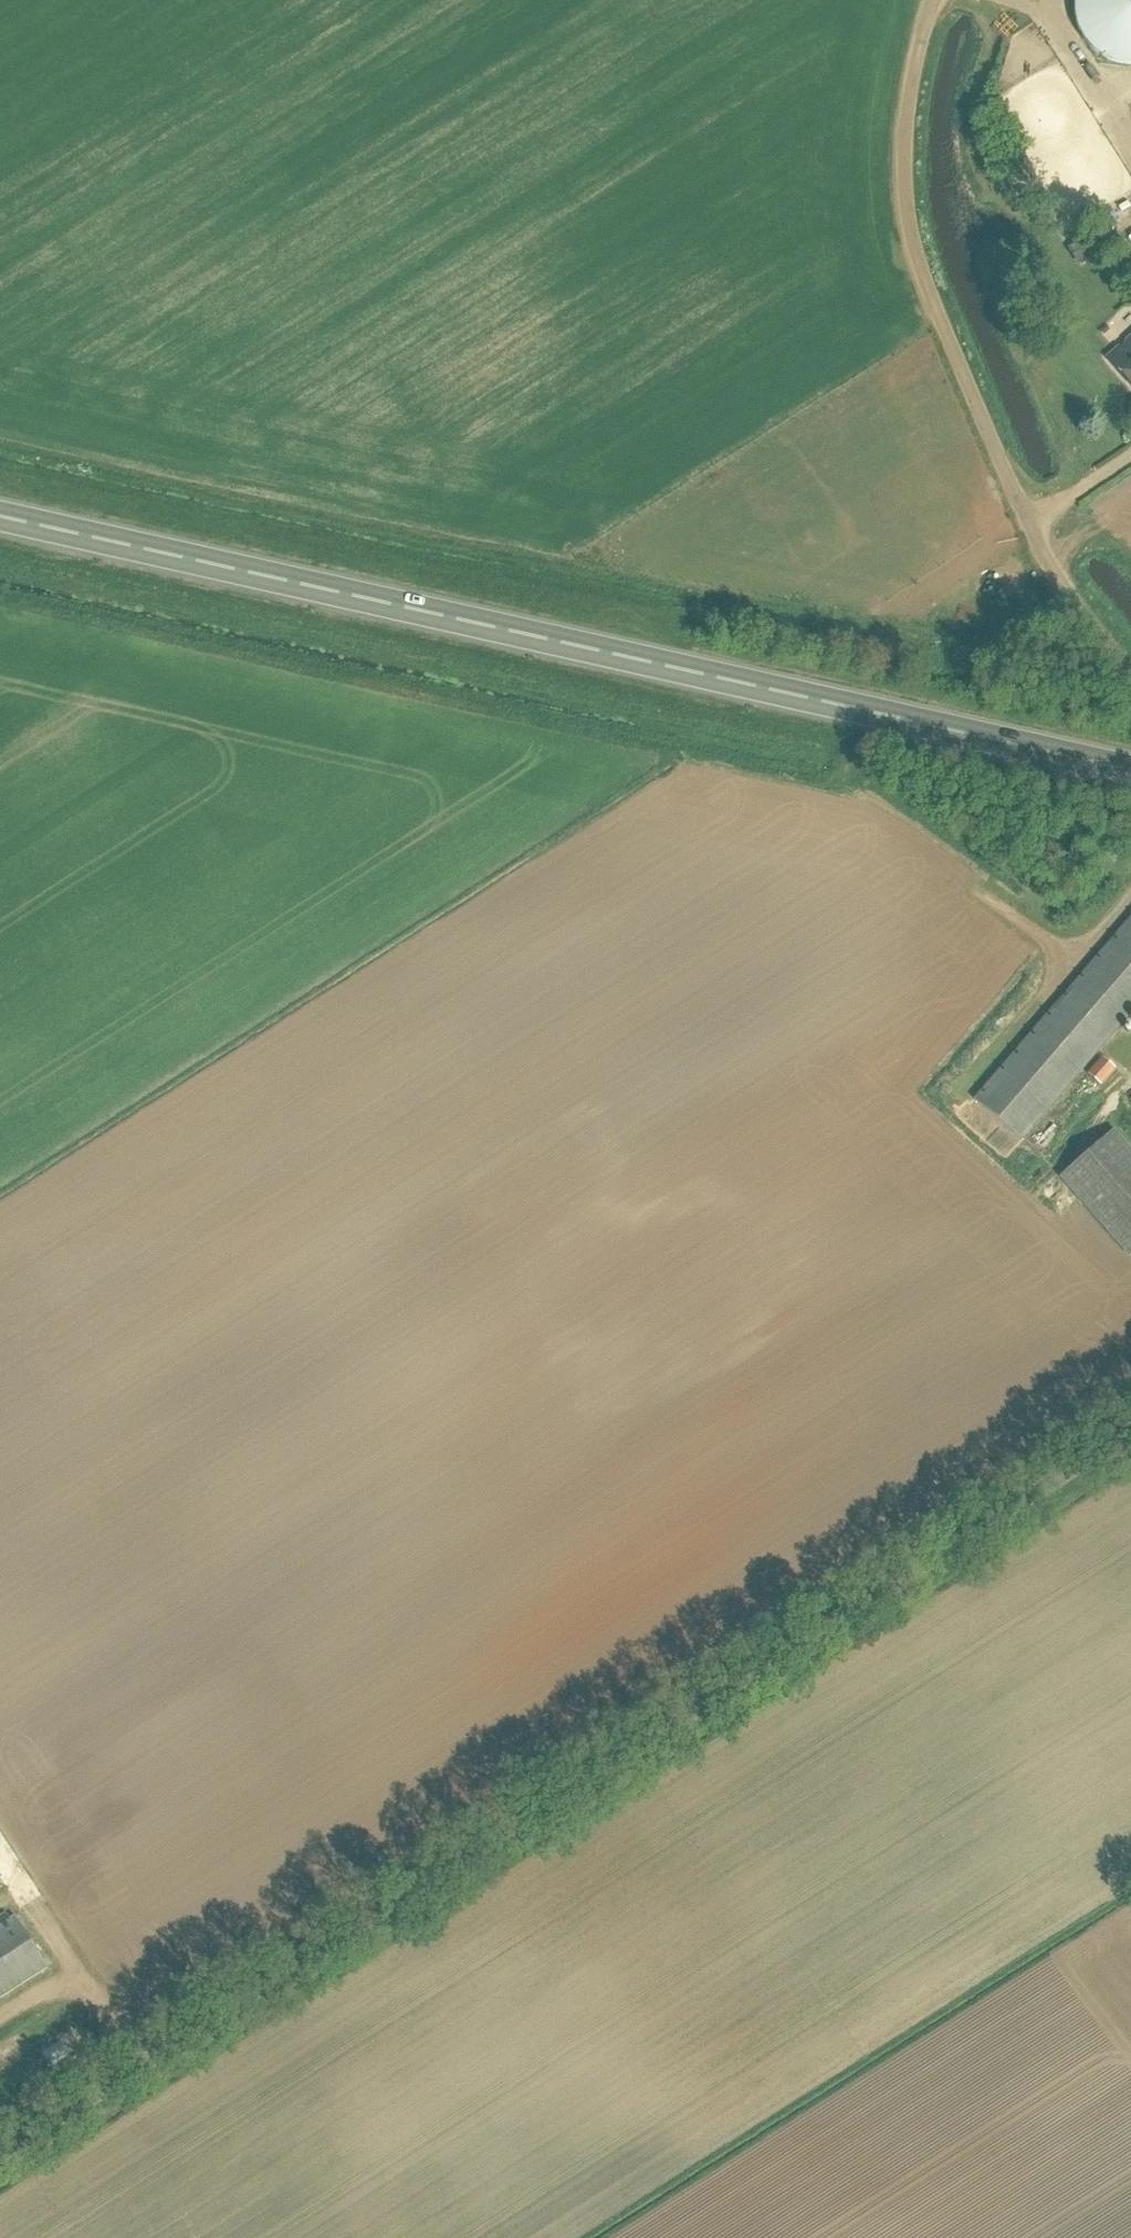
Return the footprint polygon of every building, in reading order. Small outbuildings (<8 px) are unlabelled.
[(1071,8),(1072,16),(1073,24),(1076,31),(1079,38),(1084,45),(1089,51),(1095,56),(1102,60),(1109,64),(1116,66),(1124,67),(1130,68),(1130,0),(1072,0),(1071,8)] [(1106,358),(1130,387),(1130,336),(1106,358)] [(973,1100),(1021,1141),(1130,1013),(1130,917),(973,1100)] [(1102,1058),(1087,1074),(1101,1086),(1115,1069),(1102,1058)] [(1059,1177),(1129,1257),(1130,1255),(1130,1151),(1112,1130),(1059,1177)] [(49,1966),(17,1915),(10,1920),(6,1914),(0,1918),(0,1998),(49,1966)]
